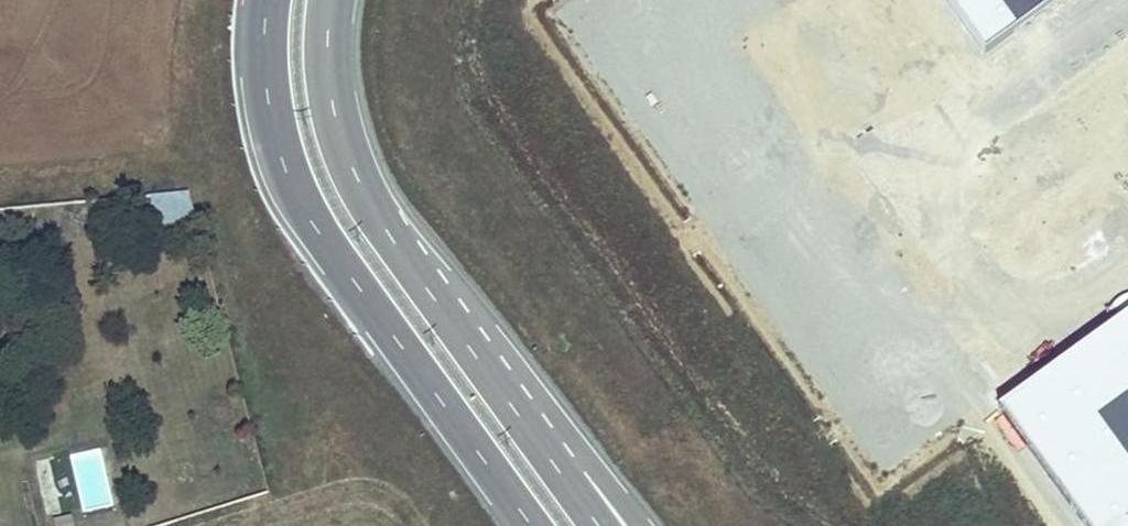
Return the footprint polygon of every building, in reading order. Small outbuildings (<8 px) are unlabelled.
[(988,55),(1065,0),(948,0),(988,55)] [(1084,525),(1127,525),(1127,318),(1000,410),(1084,525)] [(70,515),(52,520),(54,525),(73,525),(70,515)]
